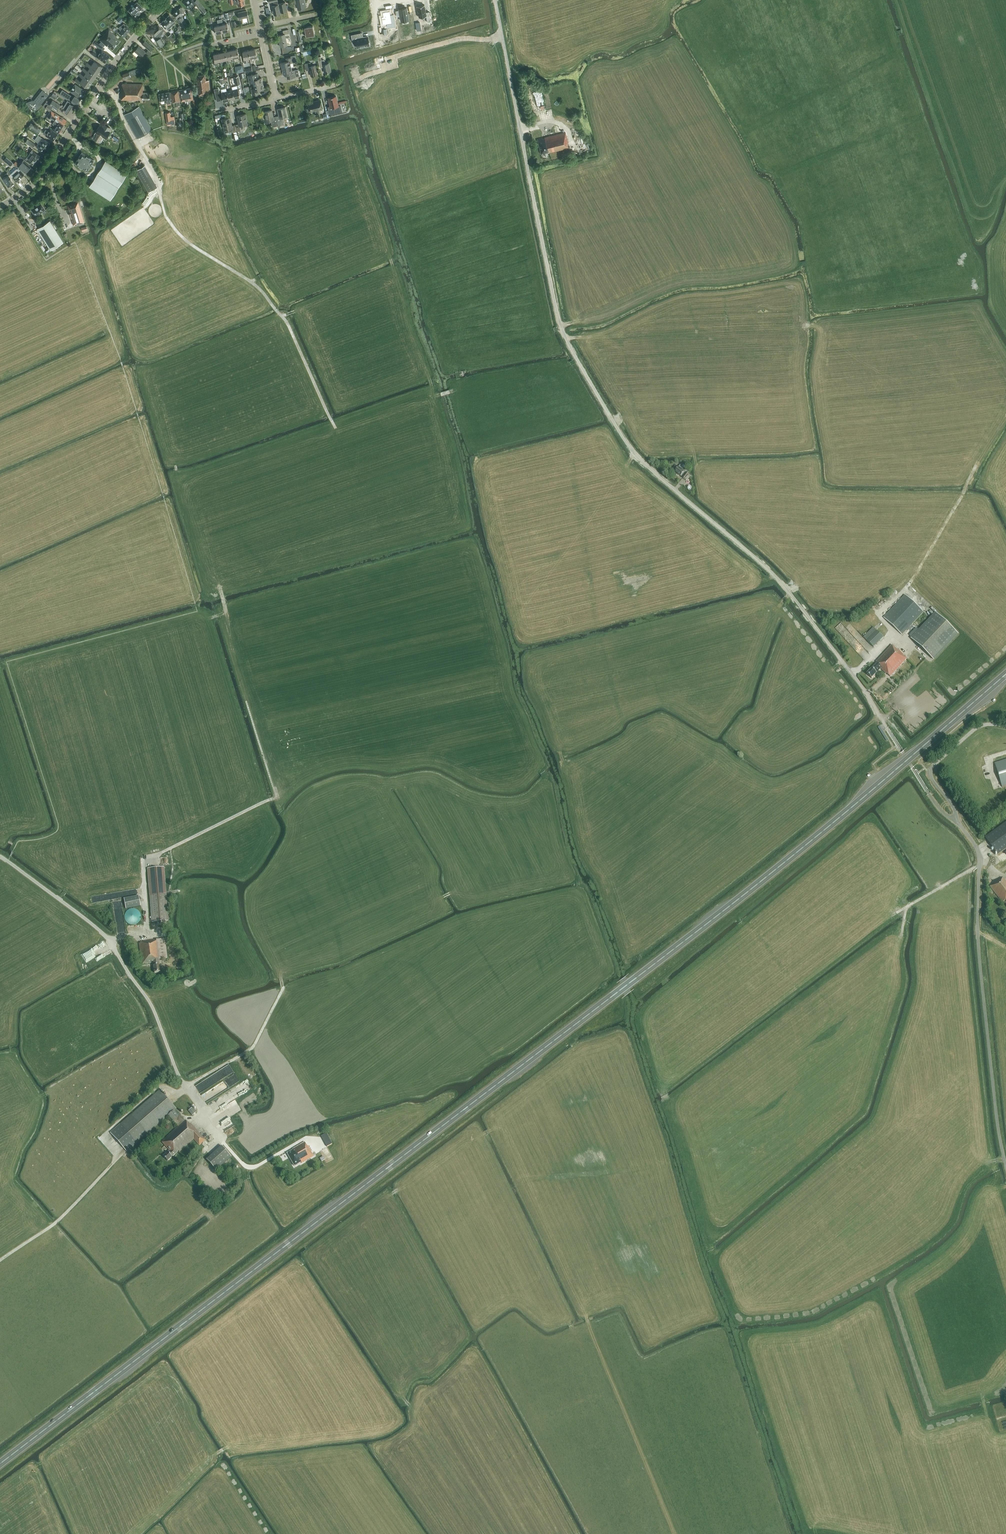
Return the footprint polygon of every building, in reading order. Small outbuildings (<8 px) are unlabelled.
[(184,3),(187,7),(186,8),(191,14),(193,14),(194,13),(194,11),(192,8),(197,4),(194,0),(187,0),(184,3)] [(306,7),(304,0),(293,0),(294,3),(296,2),(298,9),(306,7)] [(456,11),(464,10),(462,0),(454,0),(455,7),(451,8),(453,16),(457,15),(456,11)] [(480,0),(472,0),(472,3),(468,3),(470,14),(474,13),(473,8),(481,6),(480,0)] [(135,17),(144,9),(137,2),(129,10),(135,17)] [(281,12),(287,11),(285,2),(279,3),(281,12)] [(278,4),(272,6),(274,14),(280,13),(278,4)] [(424,4),(417,5),(419,17),(426,15),(427,22),(431,21),(429,11),(426,12),(424,4)] [(181,14),(182,16),(185,13),(184,12),(185,11),(181,7),(179,8),(173,14),(176,18),(177,18),(181,14)] [(401,20),(409,19),(407,7),(399,9),(399,10),(396,10),(397,16),(400,15),(401,20)] [(240,19),(248,17),(246,10),(238,12),(240,19)] [(390,14),(390,10),(382,12),(383,16),(381,16),(382,24),(384,23),(384,24),(389,23),(390,27),(396,26),(395,22),(395,19),(394,14),(390,14)] [(116,19),(120,23),(125,18),(121,14),(116,19)] [(168,29),(176,22),(174,20),(169,14),(161,23),(166,28),(166,27),(168,29)] [(188,25),(182,16),(181,14),(177,18),(183,28),(188,25)] [(222,32),(219,19),(217,20),(218,23),(219,25),(214,26),(216,33),(222,32)] [(222,19),(219,19),(222,32),(229,30),(227,23),(222,24),(222,22),(223,22),(222,19)] [(123,37),(131,29),(126,24),(126,25),(124,23),(120,27),(120,26),(118,28),(121,30),(119,32),(123,37)] [(160,34),(165,30),(163,28),(162,29),(158,24),(151,32),(155,36),(158,39),(156,40),(160,46),(165,43),(161,37),(162,37),(160,34)] [(306,36),(315,35),(313,26),(307,27),(305,30),(306,36)] [(112,49),(120,41),(115,37),(116,36),(109,29),(100,40),(107,46),(108,45),(112,49)] [(285,34),(289,33),(289,29),(283,31),(284,34),(278,35),(280,46),(287,45),(285,34)] [(173,41),(176,39),(171,33),(168,36),(173,41)] [(360,33),(351,35),(352,39),(356,39),(357,47),(366,45),(366,46),(370,45),(369,42),(368,42),(367,36),(360,37),(360,33)] [(150,51),(153,47),(145,40),(142,43),(150,51)] [(145,51),(139,46),(134,51),(133,53),(137,56),(138,54),(141,56),(145,51)] [(250,57),(250,58),(250,62),(253,61),(252,57),(257,56),(255,48),(249,50),(250,57)] [(105,62),(110,56),(102,49),(99,53),(94,50),(91,53),(96,57),(97,56),(105,62)] [(281,63),(282,69),(291,67),(290,63),(297,61),(295,55),(291,56),(291,57),(286,58),(287,61),(281,63)] [(321,56),(317,57),(320,67),(323,67),(324,72),(331,71),(329,63),(325,64),(324,60),(322,61),(321,56)] [(86,64),(90,67),(91,66),(99,72),(103,66),(94,61),(91,65),(87,62),(86,64)] [(310,62),(304,63),(306,70),(309,69),(311,76),(317,74),(315,65),(311,66),(310,62)] [(91,66),(90,67),(88,70),(84,67),(82,70),(86,72),(87,71),(95,77),(99,72),(91,66)] [(292,70),(291,67),(282,69),(284,75),(286,74),(287,78),(299,76),(298,69),(292,70)] [(139,68),(135,69),(122,74),(124,78),(140,72),(139,68)] [(87,71),(86,72),(84,76),(80,73),(79,75),(83,78),(83,77),(92,82),(95,77),(87,71)] [(263,83),(262,77),(259,78),(258,73),(248,76),(249,83),(253,82),(254,85),(263,83)] [(198,95),(210,94),(209,80),(206,80),(205,74),(196,76),(197,84),(198,95)] [(88,88),(92,82),(83,77),(83,78),(81,81),(76,78),(75,80),(79,83),(80,82),(88,88)] [(81,98),(86,91),(75,83),(70,91),(81,98)] [(121,99),(138,100),(138,99),(149,99),(150,94),(148,94),(148,92),(143,92),(143,84),(122,83),(122,88),(121,88),(121,99)] [(263,83),(254,85),(254,88),(251,89),(252,95),(259,93),(259,90),(264,89),(263,83)] [(187,100),(193,99),(191,87),(179,90),(181,101),(185,100),(186,104),(188,103),(187,100)] [(232,90),(234,99),(240,98),(238,88),(232,90)] [(39,106),(48,95),(42,90),(33,101),(33,100),(26,102),(25,103),(33,109),(37,104),(39,106)] [(77,104),(81,98),(75,94),(73,97),(62,90),(60,94),(66,98),(66,97),(71,100),(77,104)] [(177,105),(180,105),(180,101),(178,90),(171,92),(172,102),(176,102),(177,105)] [(167,104),(171,103),(170,99),(171,99),(169,92),(159,94),(160,101),(167,99),(167,104)] [(328,114),(341,111),(341,110),(340,105),(338,106),(336,96),(332,97),(332,96),(331,97),(328,97),(330,106),(327,106),(328,114)] [(308,103),(309,106),(307,107),(306,108),(307,111),(308,112),(310,111),(310,112),(314,111),(315,114),(319,113),(319,110),(322,109),(320,99),(316,100),(316,101),(308,103)] [(57,110),(60,105),(53,100),(50,104),(57,110)] [(70,115),(76,106),(68,100),(63,107),(66,109),(65,111),(70,115)] [(153,132),(152,130),(139,106),(124,114),(137,138),(150,131),(151,133),(153,132)] [(276,116),(278,125),(284,124),(283,117),(287,116),(285,107),(277,108),(279,116),(276,116)] [(51,110),(47,116),(55,120),(52,124),(56,126),(53,129),(59,133),(64,124),(58,120),(53,116),(55,113),(51,110)] [(272,127),(278,125),(276,116),(274,117),(272,110),(264,111),(266,121),(271,120),(272,127)] [(167,125),(175,123),(174,116),(171,117),(170,111),(165,112),(166,120),(167,125)] [(67,120),(55,113),(53,116),(58,120),(64,124),(67,120)] [(243,125),(247,124),(245,114),(237,115),(239,123),(236,124),(237,131),(244,130),(243,125)] [(230,133),(236,131),(235,124),(232,125),(230,117),(222,119),(225,132),(229,131),(230,133)] [(111,133),(114,128),(107,124),(104,129),(111,133)] [(38,134),(41,130),(34,125),(31,129),(38,134)] [(104,133),(106,131),(101,127),(94,138),(99,141),(103,136),(103,137),(105,134),(104,133)] [(46,135),(54,140),(58,133),(50,128),(48,131),(46,129),(43,133),(46,135)] [(566,133),(565,132),(544,137),(545,138),(543,139),(542,138),(537,139),(541,154),(548,152),(549,152),(568,147),(567,143),(568,143),(566,135),(567,134),(567,133),(566,133)] [(45,139),(42,138),(40,136),(36,141),(38,143),(36,146),(38,148),(43,152),(50,143),(45,139)] [(35,144),(28,138),(25,142),(33,147),(35,144)] [(39,156),(40,155),(34,151),(34,152),(32,150),(26,157),(21,153),(19,155),(22,157),(21,157),(27,161),(33,164),(37,158),(38,158),(39,157),(39,156)] [(87,170),(94,159),(82,152),(75,162),(87,170)] [(26,173),(31,167),(24,160),(20,165),(16,161),(14,163),(18,167),(18,166),(26,173)] [(127,174),(106,161),(89,186),(110,200),(127,174)] [(145,165),(136,170),(149,192),(157,187),(145,165)] [(14,171),(20,178),(24,174),(20,169),(18,168),(17,169),(17,168),(14,171)] [(16,181),(20,178),(14,171),(10,174),(13,177),(12,177),(16,181)] [(14,183),(9,174),(7,173),(4,174),(6,176),(3,178),(9,186),(14,183)] [(84,221),(78,202),(68,205),(74,224),(84,221)] [(41,203),(31,209),(36,216),(42,212),(43,213),(46,212),(45,210),(46,210),(41,203)] [(37,229),(51,250),(63,242),(50,220),(37,229)] [(680,465),(678,467),(676,465),(673,469),(675,471),(681,476),(686,481),(690,476),(687,473),(688,472),(686,470),(680,465)] [(923,612),(905,595),(884,618),(902,635),(923,612)] [(936,613),(912,639),(934,659),(958,634),(936,613)] [(841,623),(837,628),(848,638),(853,633),(841,623)] [(874,647),(884,638),(876,630),(866,640),(874,647)] [(890,676),(907,659),(892,645),(876,662),(877,663),(867,674),(872,678),(881,669),(886,674),(887,673),(890,676)] [(995,763),(1002,787),(1005,786),(1005,759),(995,763)] [(1005,848),(1005,822),(985,837),(998,854),(1005,848)] [(150,895),(152,922),(168,921),(164,867),(148,869),(150,895)] [(997,895),(1003,903),(1004,902),(1005,905),(1005,880),(1004,877),(1000,880),(999,879),(990,886),(997,895)] [(124,899),(126,909),(141,906),(139,896),(124,899)] [(141,918),(141,916),(141,915),(141,914),(140,912),(139,911),(138,910),(137,909),(135,909),(134,908),(133,908),(131,909),(130,909),(129,910),(127,911),(126,912),(126,913),(125,914),(125,916),(125,917),(125,919),(126,920),(126,921),(127,922),(128,923),(130,924),(131,924),(133,924),(134,924),(135,924),(137,924),(138,923),(139,922),(140,921),(140,919),(141,918)] [(159,959),(167,958),(165,938),(144,941),(144,942),(139,943),(142,964),(153,962),(154,973),(161,972),(159,959)] [(160,1090),(111,1132),(127,1151),(168,1115),(178,1126),(162,1141),(169,1150),(168,1151),(168,1152),(163,1156),(167,1161),(178,1151),(179,1152),(194,1139),(199,1145),(205,1140),(191,1124),(189,1125),(186,1120),(185,1121),(176,1109),(160,1090)] [(302,1163),(314,1156),(308,1146),(307,1146),(305,1142),(293,1149),(293,1150),(287,1153),(294,1166),(301,1162),(302,1163)] [(231,1156),(221,1146),(206,1159),(216,1170),(231,1156)]
